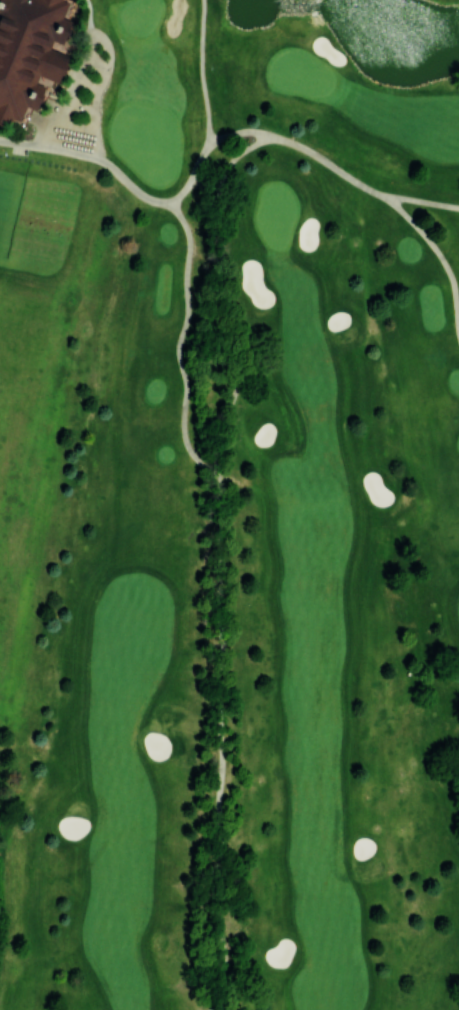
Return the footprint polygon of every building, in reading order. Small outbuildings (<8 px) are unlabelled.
[(1,129),(7,116),(16,119),(22,104),(33,109),(41,91),(32,88),(37,75),(58,84),(69,58),(47,50),(50,42),(63,47),(73,23),(64,19),(70,4),(60,0),(0,0),(0,129),(1,129)]
